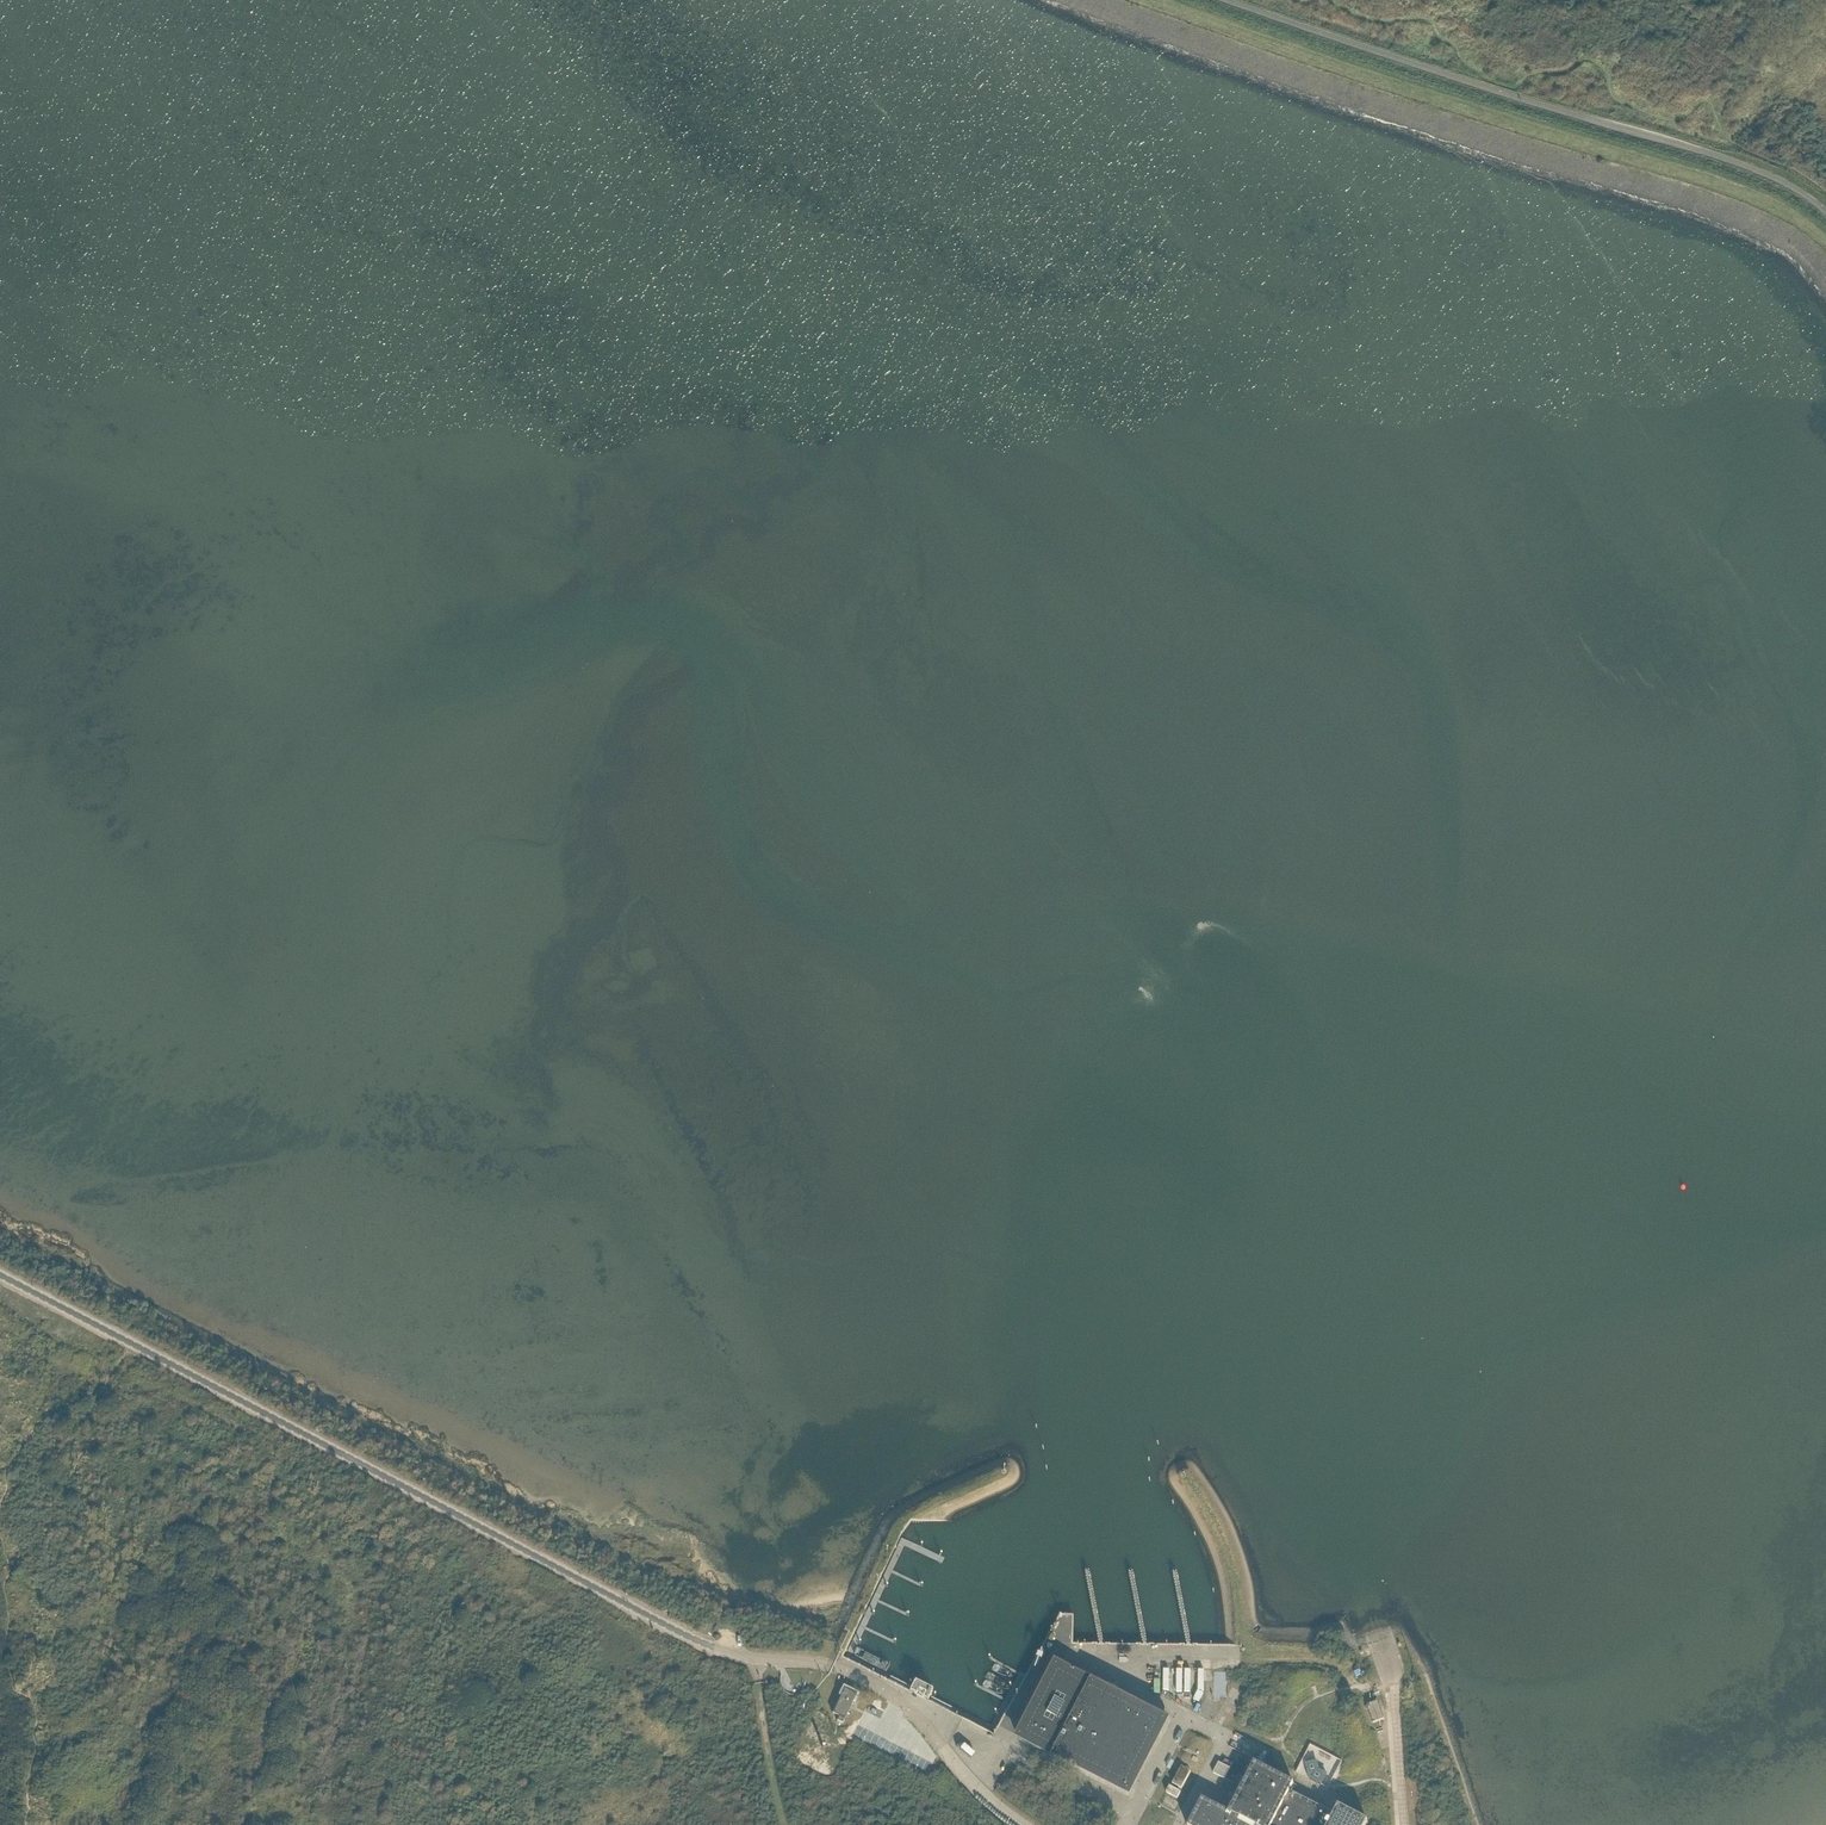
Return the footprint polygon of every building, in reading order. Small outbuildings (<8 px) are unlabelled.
[(1021,1737),(1019,1739),(1052,1757),(1058,1760),(1068,1765),(1067,1765),(1072,1767),(1075,1769),(1114,1789),(1117,1790),(1116,1790),(1129,1797),(1142,1770),(1142,1769),(1143,1767),(1144,1768),(1148,1760),(1146,1759),(1150,1753),(1151,1753),(1155,1745),(1155,1744),(1156,1742),(1157,1742),(1158,1739),(1157,1738),(1161,1731),(1162,1732),(1169,1719),(1165,1717),(1165,1718),(1158,1714),(1147,1708),(1143,1706),(1144,1706),(1126,1697),(1124,1696),(1122,1695),(1121,1695),(1115,1692),(1115,1691),(1107,1687),(1107,1688),(1101,1684),(1092,1680),(1076,1672),(1071,1670),(1071,1669),(1062,1664),(1061,1664),(1059,1663),(1050,1679),(1051,1679),(1046,1688),(1046,1687),(1044,1691),(1044,1692),(1043,1694),(1043,1693),(1029,1720),(1028,1722),(1021,1736),(1021,1737)] [(845,1689),(833,1713),(839,1717),(837,1721),(840,1723),(843,1724),(844,1720),(845,1720),(850,1708),(851,1708),(851,1707),(852,1705),(857,1695),(845,1689)] [(1378,1701),(1367,1705),(1367,1706),(1373,1723),(1384,1719),(1385,1719),(1383,1713),(1380,1707),(1379,1702),(1378,1701)] [(1189,1824),(1366,1824),(1368,1822),(1339,1807),(1335,1814),(1292,1792),(1290,1791),(1294,1784),(1255,1763),(1254,1764),(1251,1771),(1235,1763),(1231,1772),(1227,1779),(1235,1783),(1239,1776),(1246,1780),(1239,1795),(1236,1799),(1236,1800),(1229,1813),(1202,1799),(1189,1824)] [(1182,1766),(1173,1783),(1182,1788),(1191,1771),(1182,1766)] [(1324,1772),(1318,1782),(1322,1784),(1327,1774),(1324,1772)] [(1170,1786),(1167,1792),(1178,1798),(1181,1792),(1170,1786)]
